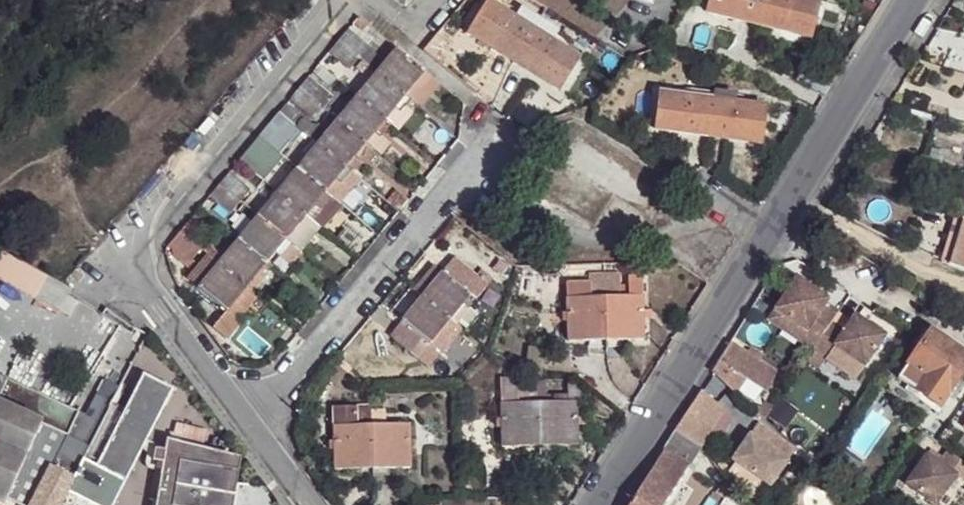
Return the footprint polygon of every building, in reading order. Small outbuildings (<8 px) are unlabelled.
[(764,0),(709,0),(706,12),(757,24),(764,0)] [(757,24),(809,37),(819,1),(813,0),(764,0),(757,24)] [(470,34),(514,61),(534,30),(500,9),(489,2),(470,34)] [(534,30),(539,23),(505,2),(500,9),(534,30)] [(361,18),(354,26),(365,35),(374,27),(361,18)] [(573,45),(539,23),(534,30),(569,51),(573,45)] [(347,29),(338,40),(359,58),(368,47),(347,29)] [(534,30),(514,61),(559,88),(579,57),(569,51),(534,30)] [(359,58),(338,40),(328,52),(350,68),(359,58)] [(368,47),(359,58),(365,63),(376,72),(377,73),(386,64),(368,47)] [(404,95),(426,71),(399,48),(386,64),(377,73),(404,95)] [(321,66),(337,81),(343,74),(325,61),(321,66)] [(369,79),(376,72),(365,63),(359,70),(369,79)] [(330,88),(337,81),(321,66),(315,74),(330,88)] [(410,100),(418,107),(440,82),(426,71),(404,95),(410,100)] [(386,119),(395,108),(404,95),(377,73),(358,97),(386,119)] [(328,94),(308,77),(299,88),(320,104),(328,94)] [(712,99),(713,91),(674,87),(674,94),(712,99)] [(311,115),(320,104),(299,88),(290,99),(311,115)] [(755,97),(713,91),(712,99),(754,105),(755,97)] [(708,137),(712,99),(674,94),(661,92),(656,129),(708,137)] [(405,108),(410,100),(404,95),(395,108),(405,108)] [(386,119),(358,97),(339,121),(366,143),(376,131),(386,119)] [(754,105),(712,99),(708,137),(761,143),(766,106),(754,105)] [(366,143),(339,121),(329,132),(315,119),(311,123),(286,103),(279,111),(318,144),(346,167),(354,156),(366,143)] [(385,130),(392,124),(386,119),(376,131),(385,130)] [(289,142),(269,125),(259,135),(280,153),(289,142)] [(270,165),(280,153),(259,135),(249,147),(270,165)] [(365,156),(372,147),(366,143),(354,156),(365,156)] [(326,191),(338,176),(346,167),(318,144),(299,168),(326,191)] [(345,178),(352,171),(346,167),(338,176),(345,178)] [(326,191),(299,168),(280,192),(306,215),(316,203),(326,191)] [(338,200),(360,177),(352,171),(345,178),(338,176),(326,191),(332,195),(338,200)] [(249,190),(229,173),(220,183),(240,201),(249,190)] [(231,211),(240,201),(220,183),(210,194),(231,211)] [(325,202),(332,195),(326,191),(316,203),(325,202)] [(306,215),(280,192),(260,216),(286,237),(297,225),(306,215)] [(316,203),(306,215),(312,219),(323,228),(342,203),(338,200),(332,195),(325,202),(316,203)] [(963,212),(963,208),(957,206),(954,215),(962,217),(963,212)] [(305,226),(312,219),(306,215),(297,225),(305,226)] [(286,237),(260,216),(240,239),(267,262),(276,250),(286,237)] [(962,217),(949,262),(963,267),(963,218),(962,217)] [(210,237),(189,220),(179,231),(201,248),(210,237)] [(191,260),(201,248),(179,231),(169,242),(191,260)] [(285,250),(291,242),(286,237),(276,250),(285,250)] [(267,262),(240,239),(226,255),(219,264),(246,285),(256,274),(267,262)] [(219,264),(226,255),(210,242),(203,251),(210,256),(219,264)] [(3,252),(0,255),(0,279),(4,281),(35,298),(43,284),(47,275),(3,252)] [(200,286),(219,264),(210,256),(191,279),(200,286)] [(454,257),(442,272),(462,288),(474,273),(454,257)] [(252,290),(272,266),(267,262),(256,274),(246,285),(252,290)] [(235,299),(246,285),(219,264),(200,286),(226,309),(235,299)] [(481,265),(474,273),(462,288),(469,295),(475,300),(494,274),(481,265)] [(415,289),(423,296),(441,273),(433,266),(415,289)] [(441,273),(423,296),(450,319),(469,295),(462,288),(442,272),(441,273)] [(618,273),(602,274),(603,288),(604,295),(617,294),(617,287),(618,273)] [(603,288),(602,274),(589,274),(590,283),(566,282),(567,296),(569,295),(575,295),(584,295),(589,295),(604,295),(603,288)] [(541,277),(522,275),(520,295),(539,297),(541,277)] [(628,286),(628,294),(640,295),(640,278),(634,278),(634,275),(628,275),(628,286)] [(828,323),(836,311),(823,302),(826,297),(794,276),(772,309),(805,330),(807,327),(819,335),(828,323)] [(252,290),(246,285),(235,299),(247,309),(258,295),(252,290)] [(617,294),(604,295),(605,338),(642,337),(642,316),(641,310),(640,295),(628,294),(623,294),(617,294)] [(469,295),(450,319),(456,323),(475,300),(469,295)] [(569,295),(567,296),(567,312),(568,318),(567,339),(605,338),(604,295),(589,295),(584,295),(575,295),(569,295)] [(450,319),(423,296),(402,320),(422,336),(429,342),(441,331),(450,319)] [(238,320),(247,309),(235,299),(226,309),(228,311),(238,320)] [(799,340),(805,330),(772,309),(766,318),(799,340)] [(241,323),(238,320),(228,311),(213,328),(226,340),(241,323)] [(819,335),(812,347),(825,355),(832,345),(863,365),(884,335),(870,325),(868,329),(863,325),(865,323),(852,314),(842,330),(828,323),(819,335)] [(456,323),(450,319),(441,331),(447,331),(456,323)] [(422,336),(402,320),(389,334),(409,351),(422,336)] [(807,327),(805,330),(799,340),(811,348),(812,347),(819,335),(807,327)] [(899,376),(938,405),(963,369),(963,351),(931,328),(899,376)] [(729,342),(709,373),(735,395),(744,380),(764,393),(776,372),(758,360),(761,356),(748,348),(745,353),(729,342)] [(825,355),(812,347),(811,348),(804,359),(817,368),(825,355)] [(75,482),(112,404),(95,395),(85,415),(0,376),(0,504),(4,504),(6,501),(15,504),(64,504),(75,482)] [(91,490),(85,503),(88,504),(122,504),(120,504),(169,390),(139,377),(127,406),(91,490)] [(539,394),(540,378),(525,379),(525,401),(519,402),(519,377),(501,377),(501,418),(502,425),(503,446),(539,445),(539,401),(539,394)] [(566,395),(567,400),(577,400),(579,400),(579,385),(566,385),(566,395)] [(686,412),(675,429),(701,447),(711,426),(724,409),(698,391),(697,394),(686,412)] [(112,404),(75,482),(91,490),(127,406),(114,400),(112,404)] [(539,401),(539,445),(577,444),(577,424),(576,415),(577,400),(567,400),(552,401),(539,401)] [(372,417),(373,409),(334,411),(335,441),(335,448),(336,468),(374,467),(372,424),(358,424),(358,418),(372,417)] [(386,409),(373,409),(372,417),(387,417),(386,409)] [(758,420),(729,456),(733,458),(721,472),(733,486),(749,499),(763,482),(766,484),(794,448),(758,420)] [(387,424),(372,424),(374,467),(411,466),(411,446),(411,438),(410,423),(407,423),(402,423),(394,423),(387,424)] [(176,425),(174,434),(186,436),(185,448),(200,452),(205,431),(176,425)] [(633,497),(648,504),(664,504),(701,447),(675,429),(661,451),(663,452),(633,497)] [(185,448),(186,436),(174,434),(168,433),(154,504),(252,504),(241,489),(238,488),(242,464),(241,463),(222,458),(210,454),(200,452),(185,448)] [(213,441),(210,454),(222,458),(226,445),(213,441)] [(934,442),(904,485),(934,504),(936,504),(955,477),(963,482),(963,481),(963,463),(934,442)] [(721,504),(734,504),(737,499),(728,494),(721,504)]
